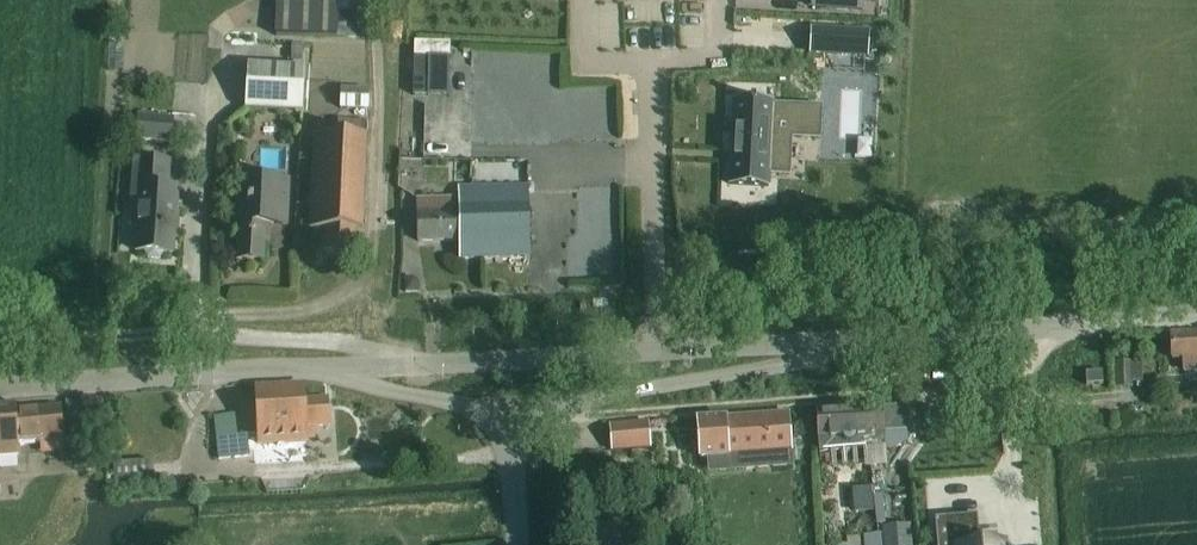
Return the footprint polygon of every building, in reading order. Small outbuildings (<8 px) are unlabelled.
[(277,33),(336,36),(337,13),(356,14),(357,0),(278,0),(277,33)] [(810,7),(863,10),(863,0),(811,0),(810,7)] [(811,27),(809,53),(868,56),(870,30),(813,27),(811,27)] [(414,41),(414,56),(427,56),(428,56),(428,95),(449,96),(450,42),(414,41)] [(291,44),(290,61),(302,61),(303,44),(291,44)] [(414,56),(413,95),(428,95),(428,56),(427,56),(414,56)] [(248,62),(246,107),(302,110),(305,65),(248,62)] [(368,108),(369,88),(341,88),(341,108),(368,108)] [(735,100),(730,183),(769,185),(769,172),(788,173),(790,135),(819,136),(820,108),(772,105),(773,102),(756,101),(756,99),(752,99),(751,101),(735,100)] [(174,117),(137,114),(135,137),(172,141),(174,117)] [(337,131),(314,131),(312,229),(325,229),(325,255),(357,255),(357,229),(365,229),(367,120),(338,119),(337,131)] [(141,207),(137,250),(146,250),(149,256),(161,258),(165,252),(174,252),(176,228),(177,228),(178,212),(177,212),(179,188),(169,187),(171,161),(166,160),(167,156),(138,153),(134,206),(141,207)] [(289,222),(290,179),(240,178),(239,258),(265,259),(266,243),(275,243),(276,222),(289,222)] [(458,258),(529,257),(527,184),(458,186),(458,198),(417,199),(418,243),(457,242),(458,258)] [(405,277),(404,277),(404,292),(420,292),(420,282),(414,276),(405,277)] [(1171,332),(1173,358),(1183,357),(1184,371),(1196,370),(1196,330),(1171,332)] [(1142,360),(1115,361),(1116,387),(1132,386),(1132,382),(1142,382),(1142,360)] [(1086,386),(1101,386),(1101,372),(1086,373),(1086,386)] [(312,428),(327,427),(325,399),(299,400),(298,386),(260,389),(264,444),(309,441),(308,438),(312,438),(312,428)] [(19,453),(19,441),(63,438),(61,404),(16,407),(16,404),(0,404),(0,455),(19,453)] [(883,406),(816,409),(819,451),(830,450),(831,468),(836,468),(835,450),(841,449),(842,467),(847,467),(846,449),(852,449),(853,467),(858,466),(857,448),(862,448),(864,469),(887,467),(885,446),(884,431),(908,429),(907,404),(883,406)] [(236,413),(214,415),(219,458),(251,455),(248,433),(238,434),(236,413)] [(787,414),(700,420),(700,423),(703,457),(707,457),(790,450),(787,414)] [(649,420),(609,423),(611,451),(651,448),(649,420)] [(69,459),(67,448),(59,449),(61,461),(69,459)] [(153,460),(113,462),(114,483),(154,481),(153,460)] [(854,512),(875,509),(873,493),(872,486),(852,488),(854,512)] [(883,492),(873,493),(875,509),(876,522),(886,521),(883,492)] [(977,513),(934,517),(937,544),(980,544),(977,513)] [(881,526),(883,544),(913,544),(911,524),(881,526)]
